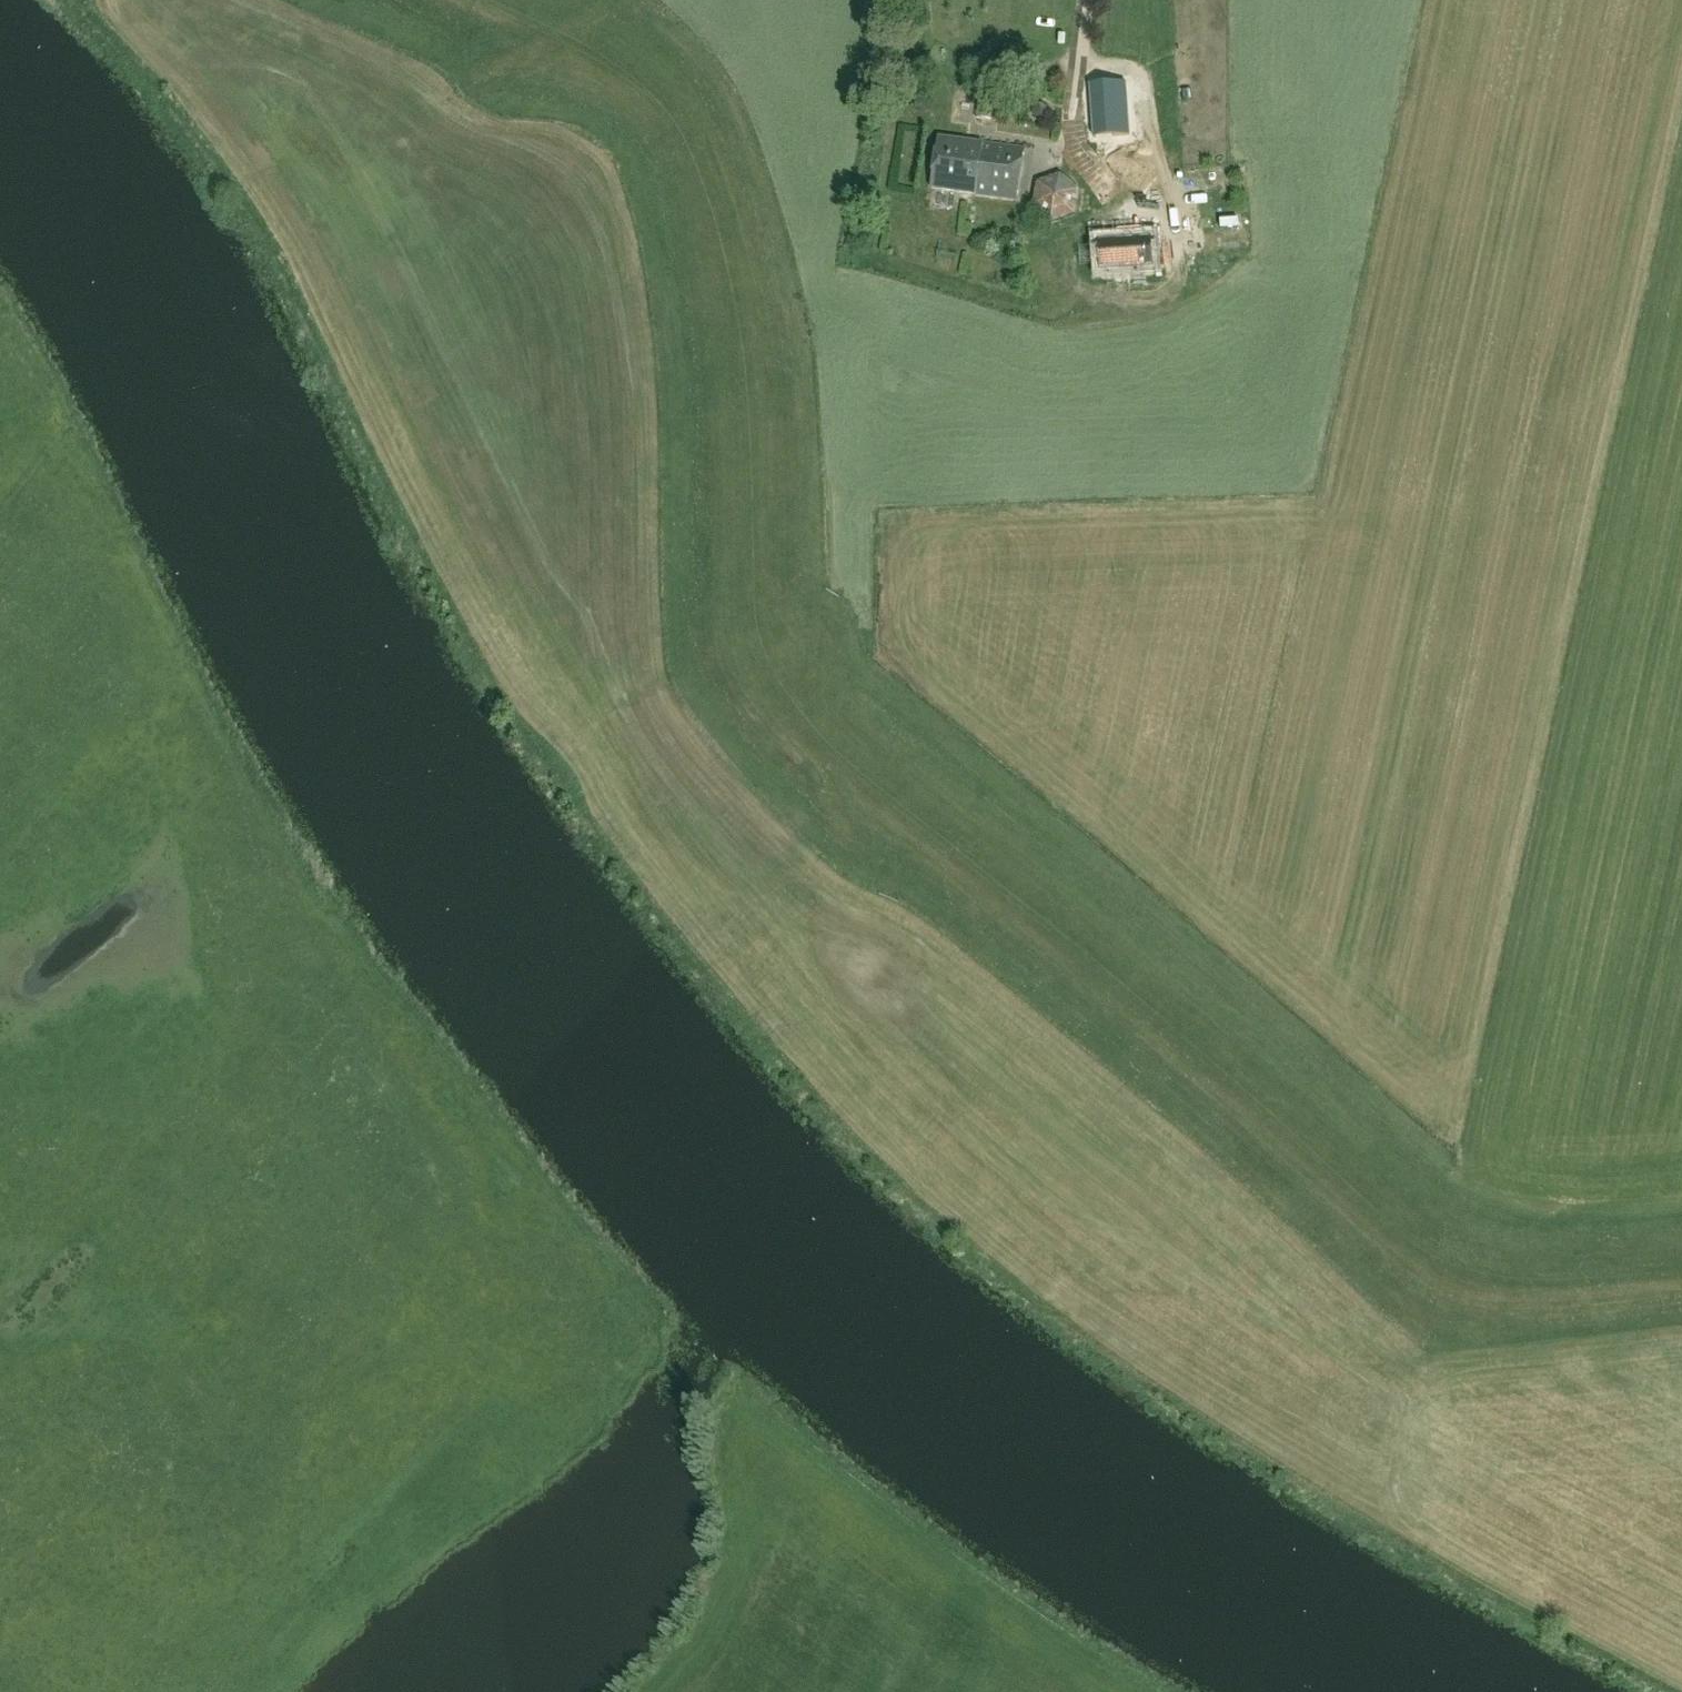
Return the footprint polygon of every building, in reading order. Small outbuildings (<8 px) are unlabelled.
[(1126,82),(1091,85),(1093,120),(1120,119),(1121,136),(1130,136),(1126,82)] [(967,122),(967,99),(947,99),(947,122),(967,122)] [(995,102),(978,99),(975,120),(992,122),(995,102)] [(1025,150),(940,138),(932,188),(1017,201),(1025,150)] [(1076,215),(1080,191),(1062,174),(1037,184),(1033,209),(1052,224),(1076,215)] [(1230,226),(1211,228),(1212,239),(1231,237),(1230,226)] [(1152,238),(1099,240),(1100,269),(1154,267),(1152,238)]
